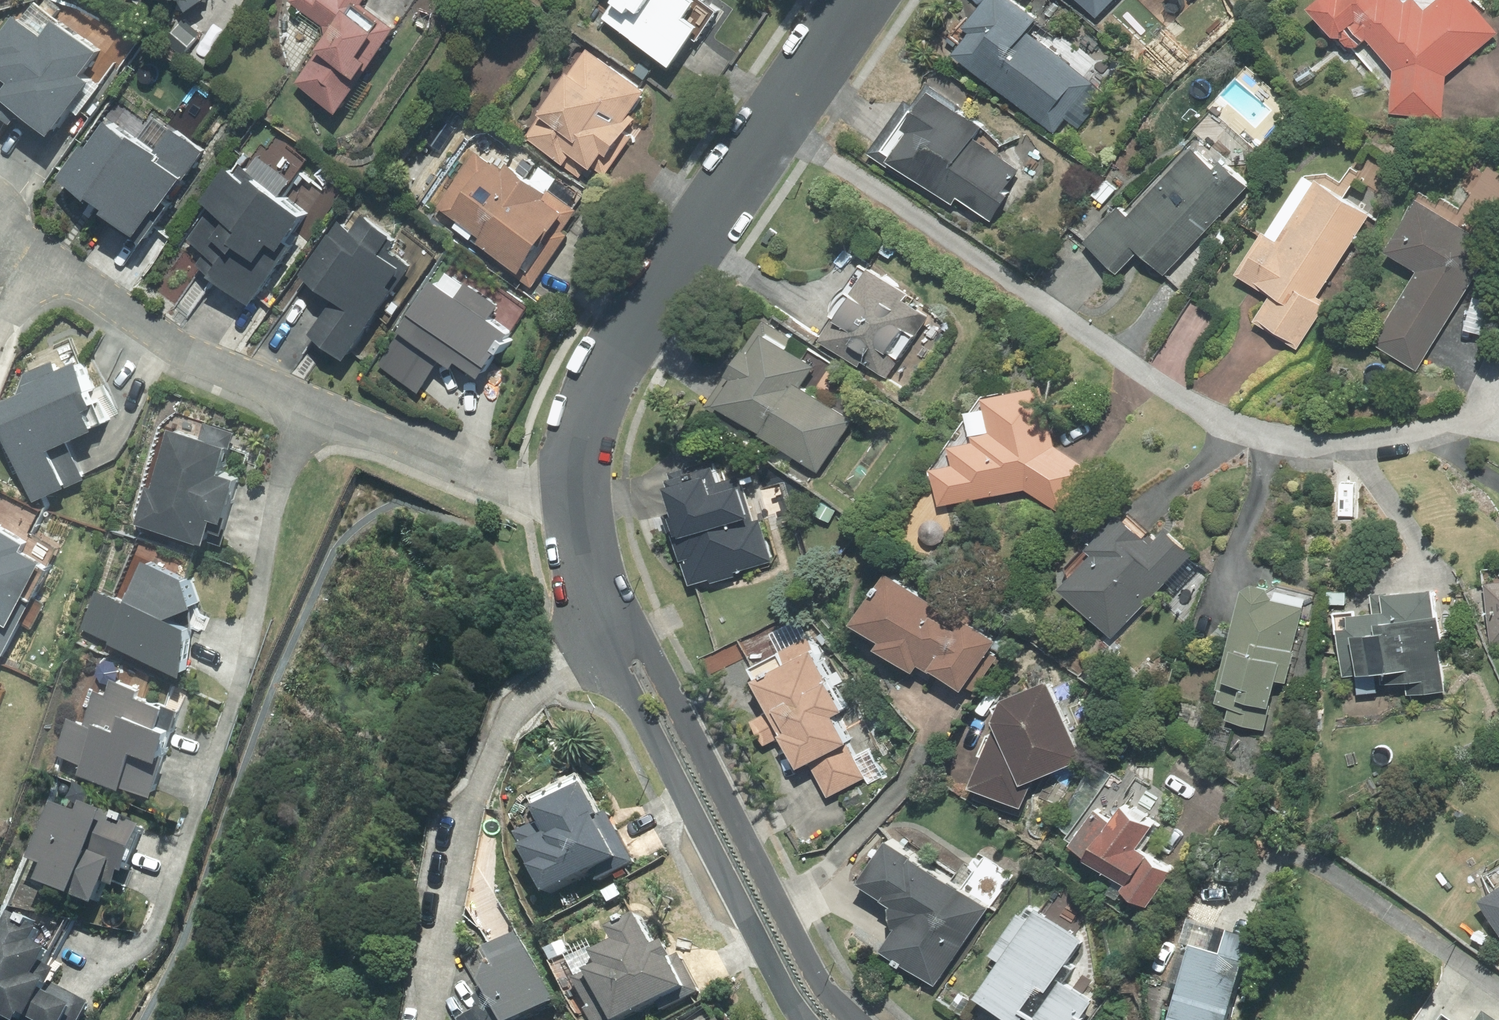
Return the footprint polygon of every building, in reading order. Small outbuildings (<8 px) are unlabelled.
[(298,83),(345,115),(381,63),(373,58),(388,35),(384,32),(389,24),(367,9),(373,0),(290,0),(289,3),(333,33),(298,83)] [(597,19),(679,71),(720,6),(711,0),(609,0),(597,19)] [(1023,0),(992,0),(952,49),(1059,137),(1101,86),(1036,32),(1046,19),(1023,0)] [(1097,16),(1113,0),(1082,0),(1097,16)] [(1498,35),(1498,28),(1473,0),(1436,0),(1427,8),(1419,0),(1411,0),(1410,1),(1409,0),(1322,0),(1315,7),(1355,51),(1368,39),(1395,70),(1393,115),(1445,118),(1448,77),(1498,35)] [(50,37),(20,18),(0,49),(0,50),(4,53),(0,59),(0,101),(5,104),(0,112),(0,114),(18,126),(21,121),(42,136),(48,127),(66,139),(101,86),(88,77),(107,49),(62,19),(50,37)] [(635,115),(652,90),(589,47),(527,139),(590,181),(607,156),(613,160),(641,119),(635,115)] [(1008,191),(1024,167),(981,137),(988,127),(932,88),(885,155),(957,205),(962,198),(994,220),(1012,194),(1008,191)] [(1163,273),(1252,185),(1238,171),(1256,153),(1218,116),(1126,208),(1123,204),(1086,240),(1119,273),(1141,251),(1163,273)] [(111,218),(148,244),(209,154),(177,132),(163,153),(113,119),(94,147),(89,143),(64,179),(114,213),(111,218)] [(479,243),(528,277),(571,216),(549,200),(553,194),(515,167),(511,173),(482,153),(443,207),(484,236),(479,243)] [(279,271),(316,221),(237,163),(176,245),(261,308),(285,275),(279,271)] [(1309,173),(1243,275),(1272,294),(1256,318),(1300,347),(1330,302),(1320,296),(1373,215),(1309,173)] [(1498,247),(1417,195),(1382,249),(1421,274),(1376,344),(1419,371),(1498,247)] [(304,272),(335,295),(312,334),(351,357),(400,288),(394,284),(410,262),(398,253),(395,257),(387,251),(398,234),(366,211),(354,227),(346,222),(314,267),(310,264),(304,272)] [(889,376),(932,319),(903,298),(907,293),(869,264),(818,333),(862,366),(867,360),(889,376)] [(459,294),(429,275),(372,364),(421,395),(445,358),(459,367),(462,362),(485,377),(515,330),(494,316),(502,303),(468,281),(459,294)] [(738,376),(719,405),(822,473),(856,420),(806,386),(819,366),(767,332),(755,350),(747,344),(730,371),(738,376)] [(26,392),(0,405),(0,408),(43,499),(74,484),(58,452),(105,429),(99,416),(106,413),(69,336),(22,358),(30,375),(20,380),(26,392)] [(1056,445),(1045,385),(988,394),(990,406),(969,409),(972,428),(950,465),(936,466),(940,506),(1026,489),(1067,508),(1089,467),(1056,445)] [(227,522),(240,476),(222,471),(231,439),(173,423),(156,486),(148,483),(137,522),(210,543),(217,519),(227,522)] [(711,459),(670,472),(687,525),(672,530),(692,591),(738,576),(737,573),(778,559),(764,516),(757,519),(744,476),(719,484),(711,459)] [(1157,540),(1126,508),(1089,544),(1096,552),(1063,583),(1112,634),(1194,554),(1169,528),(1157,540)] [(50,561),(33,553),(37,544),(1,526),(0,528),(0,658),(7,662),(25,627),(19,623),(50,561)] [(202,604),(189,579),(186,578),(192,562),(145,544),(136,567),(130,564),(117,595),(96,587),(79,629),(190,675),(194,625),(172,616),(202,604)] [(895,568),(857,622),(885,642),(881,646),(919,674),(926,665),(965,693),(1000,644),(895,568)] [(1487,581),(1491,643),(1498,642),(1498,580),(1487,581)] [(1276,591),(1249,584),(1215,717),(1269,731),(1286,663),(1293,665),(1308,604),(1274,596),(1276,591)] [(1374,611),(1354,612),(1354,626),(1341,626),(1343,673),(1406,670),(1407,694),(1449,692),(1445,616),(1441,616),(1439,589),(1373,592),(1374,611)] [(753,719),(767,744),(784,735),(801,768),(854,739),(839,711),(849,706),(811,634),(748,666),(771,710),(753,719)] [(88,724),(70,718),(59,754),(86,763),(82,776),(154,798),(182,709),(144,698),(147,687),(116,677),(112,690),(99,686),(88,724)] [(1086,759),(1053,677),(993,702),(1002,724),(978,786),(1028,805),(1037,779),(1086,759)] [(1121,765),(1070,838),(1122,875),(1112,890),(1136,907),(1168,860),(1148,846),(1162,826),(1150,817),(1165,796),(1121,765)] [(511,816),(553,897),(595,875),(599,884),(614,876),(617,882),(629,875),(626,869),(636,865),(609,814),(603,817),(583,779),(511,816)] [(78,813),(54,804),(31,862),(43,867),(36,884),(99,909),(112,878),(121,881),(143,826),(82,801),(78,813)] [(865,882),(896,902),(899,931),(890,946),(944,982),(994,907),(893,840),(865,882)] [(1483,897),(1498,927),(1498,888),(1483,897)] [(980,993),(1020,1019),(1029,1019),(1031,1017),(1036,1019),(1083,1019),(1098,997),(1071,979),(1079,967),(1070,961),(1085,940),(1039,908),(980,993)] [(12,1019),(85,1019),(92,1006),(36,978),(51,949),(40,944),(46,932),(9,914),(0,932),(0,1014),(12,1019)] [(595,1019),(627,1019),(687,989),(673,962),(679,958),(671,943),(657,951),(640,919),(610,935),(622,958),(575,983),(595,1019)] [(1205,931),(1178,1019),(1233,1019),(1248,971),(1255,973),(1263,949),(1205,931)] [(558,1001),(520,934),(494,949),(507,972),(477,989),(490,1012),(476,1019),(524,1019),(558,1001)]
